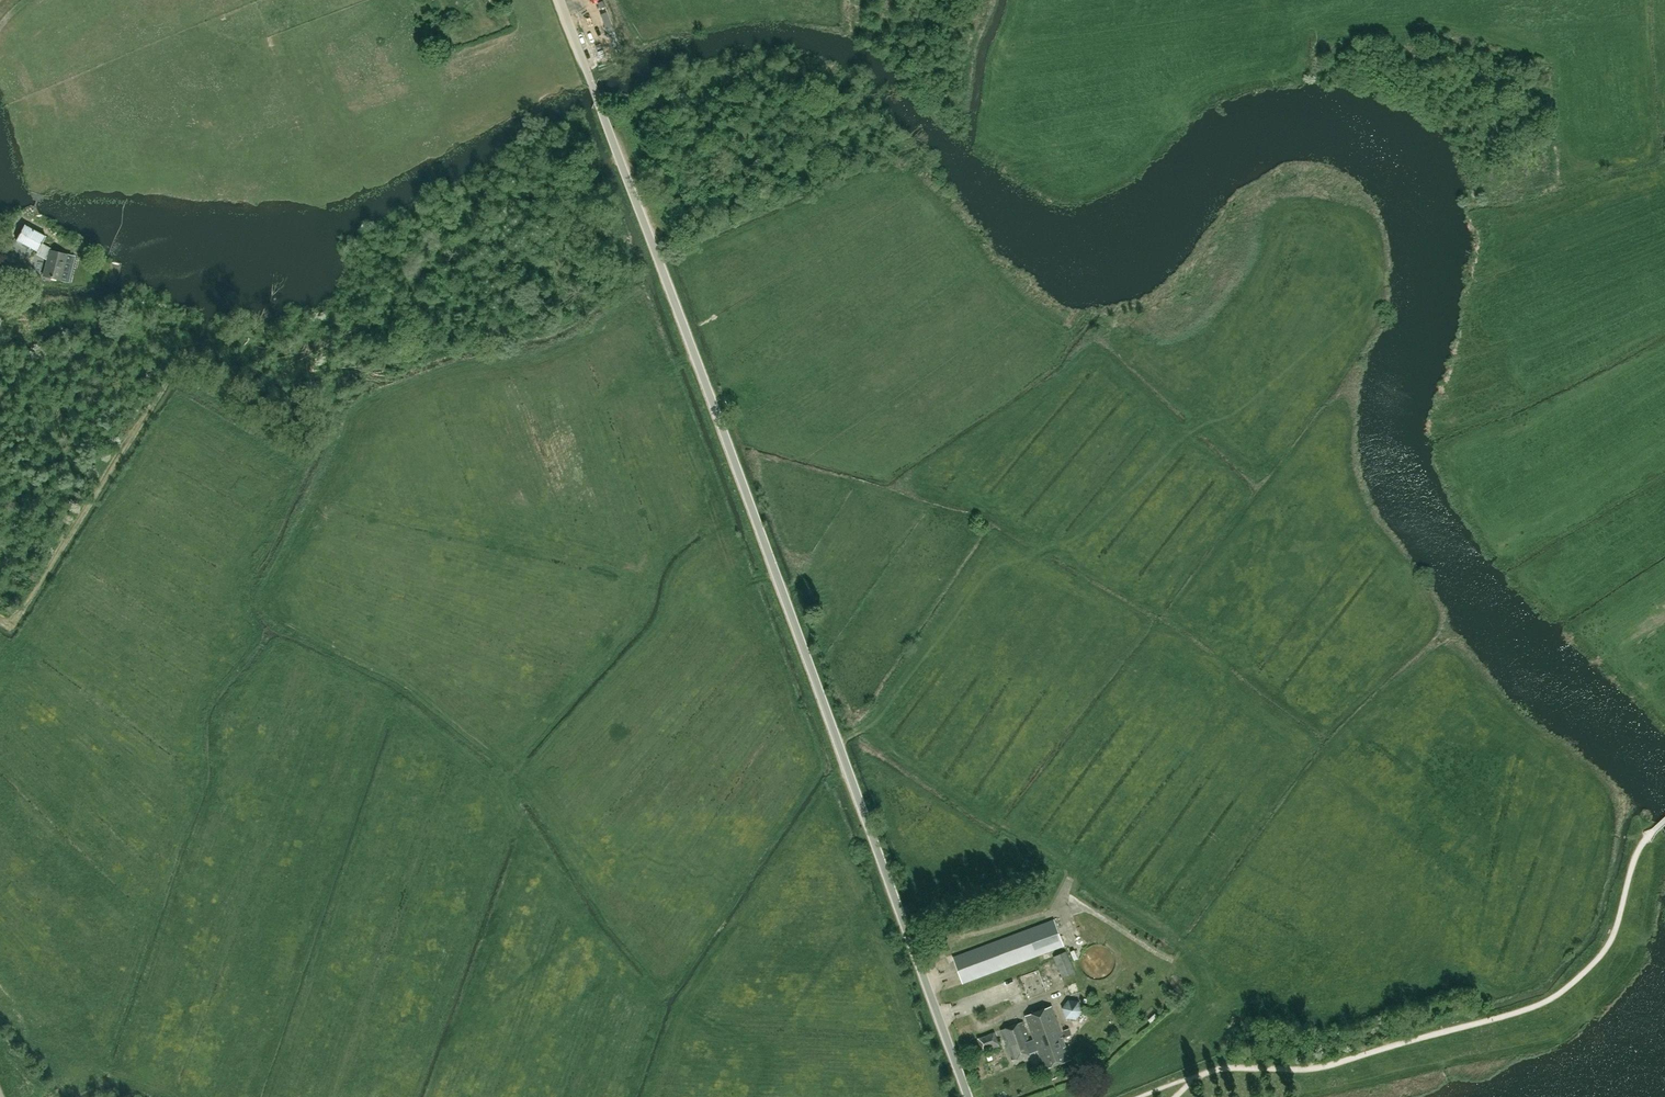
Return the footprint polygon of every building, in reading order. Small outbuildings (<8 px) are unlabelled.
[(37,251),(45,236),(24,225),(16,240),(37,251)] [(60,280),(66,254),(49,250),(43,275),(60,280)] [(963,983),(1063,946),(1054,919),(953,957),(963,983)] [(1143,943),(1140,949),(1148,954),(1152,948),(1143,943)] [(1109,949),(1080,954),(1084,977),(1113,972),(1109,949)] [(1075,972),(1066,951),(1053,957),(1063,978),(1075,972)] [(1066,1045),(1051,1006),(1025,1015),(1034,1039),(1030,1041),(1023,1021),(1001,1029),(1012,1060),(1038,1051),(1045,1069),(1071,1059),(1066,1045)] [(1081,1020),(1080,1006),(1065,1007),(1066,1021),(1081,1020)] [(1000,1046),(995,1032),(978,1038),(982,1049),(983,1052),(1000,1046)]
